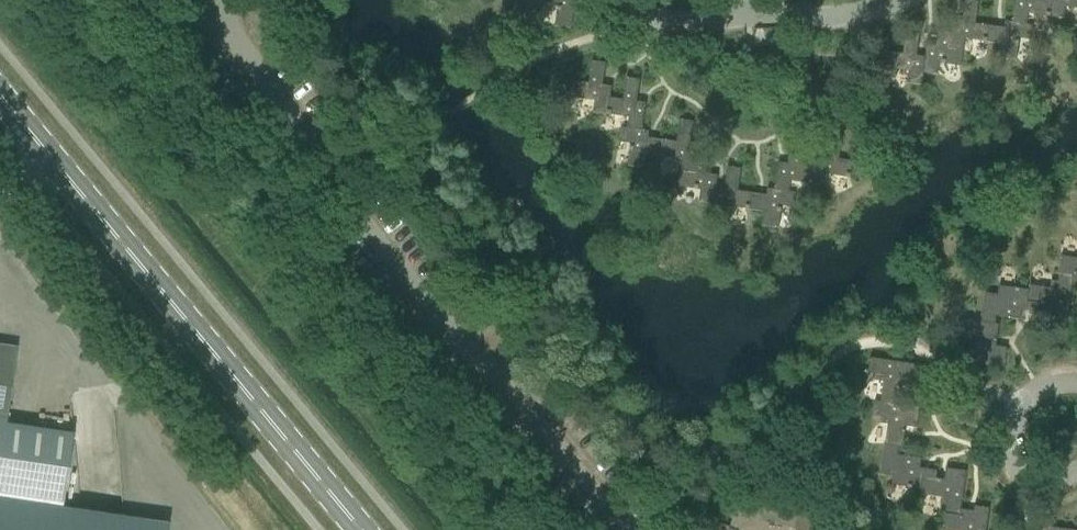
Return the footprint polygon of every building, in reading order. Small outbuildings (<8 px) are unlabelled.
[(575,16),(596,19),(598,5),(577,2),(577,0),(548,0),(547,3),(559,5),(556,27),(573,29),(575,16)] [(1012,23),(1027,25),(1029,15),(1050,18),(1052,1),(1045,0),(1016,0),(1012,23)] [(1052,1),(1050,18),(1064,20),(1066,8),(1076,10),(1076,0),(1052,0),(1052,1)] [(951,49),(964,51),(966,40),(988,43),(990,29),(990,26),(976,25),(979,2),(966,1),(962,23),(953,21),(952,33),(953,33),(951,49)] [(990,29),(988,43),(1002,45),(1000,59),(1017,61),(1020,39),(1032,41),(1034,26),(1027,25),(1012,23),(1005,22),(1004,31),(999,31),(990,29)] [(953,33),(952,33),(939,31),(937,47),(927,45),(926,58),(927,58),(925,74),(938,76),(940,64),(962,67),(964,51),(951,49),(953,33)] [(923,86),(925,74),(927,58),(926,58),(918,57),(919,44),(921,34),(907,33),(904,55),(890,53),(888,69),(910,72),(908,84),(923,86)] [(594,114),(609,116),(611,99),(613,87),(604,86),(607,64),(593,62),(590,84),(576,82),(574,99),(596,102),(594,114)] [(624,101),(611,99),(609,116),(630,119),(628,129),(643,131),(647,104),(638,103),(641,81),(627,79),(624,101)] [(683,161),(682,171),(695,173),(698,157),(699,157),(700,146),(691,145),(694,123),(680,121),(677,143),(664,141),(663,144),(661,157),(683,161)] [(643,131),(628,129),(622,128),(620,143),(631,145),(628,167),(645,169),(647,155),(661,157),(663,144),(649,141),(650,132),(643,131)] [(816,157),(815,168),(812,185),(827,187),(829,176),(851,179),(853,162),(839,160),(842,138),(829,136),(825,158),(816,157)] [(775,190),(790,193),(791,182),(812,185),(815,168),(802,167),(805,144),(791,142),(788,165),(779,163),(775,190)] [(700,202),(713,204),(716,188),(717,189),(719,176),(709,175),(712,159),(699,157),(698,157),(695,173),(682,171),(679,188),(701,191),(700,202)] [(750,210),(752,197),(752,194),(739,192),(742,170),(728,168),(725,190),(717,189),(716,188),(713,204),(712,217),(726,219),(728,207),(750,210)] [(767,199),(752,197),(750,210),(765,212),(763,226),(779,229),(783,207),(794,208),(796,193),(790,193),(775,190),(768,189),(767,199)] [(1061,274),(1075,276),(1074,283),(1075,283),(1076,284),(1076,259),(1063,257),(1061,274)] [(1031,285),(1031,290),(1029,303),(1042,305),(1050,306),(1049,317),(1069,320),(1075,283),(1074,283),(1075,276),(1061,274),(1060,282),(1053,281),(1052,288),(1031,285)] [(988,293),(984,322),(998,324),(999,316),(1023,320),(1024,310),(1041,313),(1042,305),(1029,303),(1031,290),(1001,286),(1000,295),(988,293)] [(1002,324),(998,324),(984,322),(981,342),(973,341),(972,348),(964,347),(962,362),(1007,368),(1010,348),(998,346),(1002,324)] [(61,505),(72,434),(6,424),(18,348),(0,345),(0,496),(61,505)] [(883,383),(881,402),(898,405),(901,384),(913,386),(916,365),(870,358),(868,373),(877,374),(876,382),(883,383)] [(898,405),(881,402),(875,401),(873,416),(881,417),(880,424),(888,425),(885,445),(899,447),(903,447),(906,427),(917,428),(920,408),(898,405)] [(892,485),(921,490),(923,477),(936,479),(938,471),(920,469),(922,459),(898,455),(899,447),(885,445),(881,475),(893,477),(892,485)] [(946,506),(945,514),(959,516),(960,509),(961,509),(967,472),(946,469),(944,480),(936,479),(923,477),(921,490),(920,495),(941,498),(939,505),(946,506)] [(736,514),(748,514),(748,484),(737,484),(736,514)] [(167,524),(0,499),(0,529),(166,529),(167,524)] [(974,507),(974,511),(961,509),(960,509),(959,516),(945,514),(943,529),(986,529),(989,509),(974,507)] [(731,527),(717,521),(713,529),(729,529),(731,527)]
